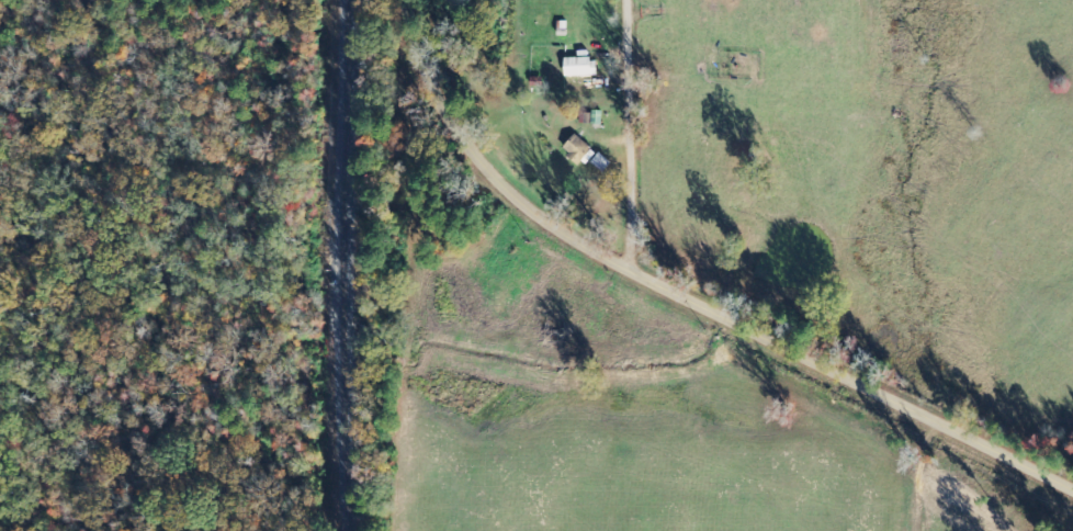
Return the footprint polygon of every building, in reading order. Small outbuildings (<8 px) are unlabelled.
[(562,76),(595,76),(596,58),(562,58),(562,76)] [(576,166),(582,159),(588,164),(587,165),(600,175),(610,163),(573,133),(561,147),(569,154),(566,158),(576,166)]
